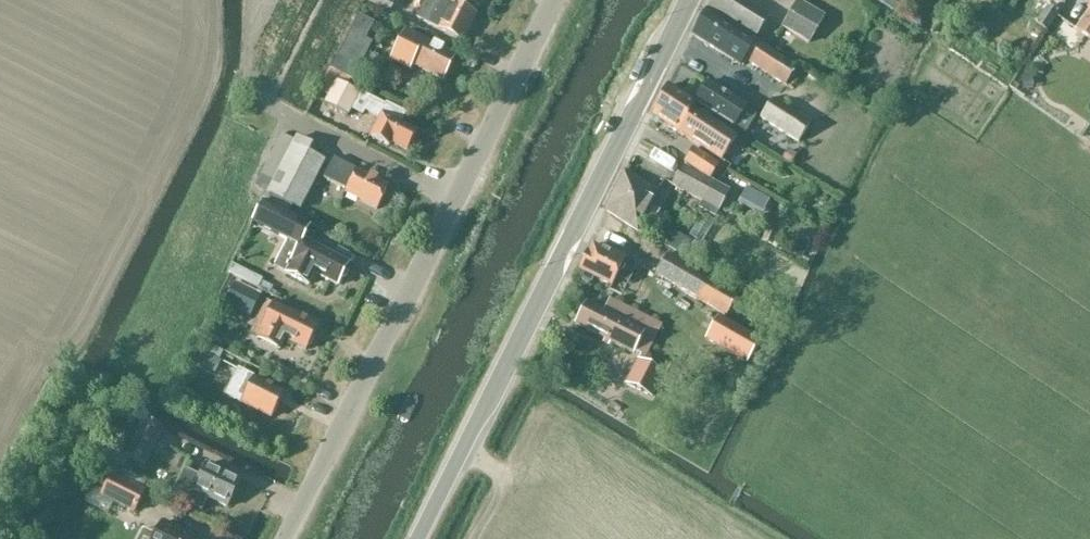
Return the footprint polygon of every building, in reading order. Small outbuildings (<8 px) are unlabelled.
[(393,0),(365,0),(364,2),(389,14),(395,1),(393,0)] [(477,16),(451,3),(446,0),(425,0),(416,18),(438,29),(463,42),(477,16)] [(771,17),(745,0),(713,0),(708,9),(756,39),(771,17)] [(796,1),(781,29),(805,43),(820,15),(796,1)] [(1047,7),(1034,23),(1047,32),(1059,15),(1047,7)] [(1087,12),(1087,13),(1075,31),(1089,41),(1089,8),(1087,12)] [(707,11),(692,36),(740,67),(744,61),(785,87),(797,69),(707,11)] [(351,85),(372,43),(366,40),(374,23),(359,15),(330,71),(329,70),(328,73),(351,85)] [(406,33),(391,62),(409,70),(412,66),(442,81),(455,57),(406,33)] [(386,106),(369,97),(350,86),(351,85),(328,73),(318,92),(329,97),(325,103),(348,115),(352,108),(363,114),(365,110),(379,117),(369,138),(389,148),(392,143),(407,152),(417,132),(401,124),(406,114),(387,104),(386,106)] [(746,107),(707,83),(693,103),(696,105),(695,106),(732,129),(746,107)] [(693,111),(692,110),(695,106),(696,105),(693,103),(668,87),(652,116),(678,133),(693,111)] [(773,99),(760,119),(798,144),(811,124),(773,99)] [(736,137),(693,111),(678,133),(720,161),(736,137)] [(269,193),(264,203),(288,216),(293,206),(301,210),(324,163),(309,154),(310,153),(312,147),(296,138),(294,142),(282,135),(255,187),(267,194),(268,193),(269,193)] [(695,151),(687,163),(711,179),(719,167),(695,151)] [(377,210),(389,187),(358,170),(357,170),(334,158),(324,179),(346,190),(344,194),(377,210)] [(683,164),(671,186),(701,203),(699,207),(715,215),(729,189),(712,180),(686,165),(683,164)] [(654,225),(661,212),(652,207),(660,193),(625,173),(606,210),(638,232),(644,221),(654,225)] [(257,212),(252,221),(300,246),(292,262),(293,263),(287,274),(309,286),(315,274),(338,287),(349,264),(303,241),(306,236),(310,227),(288,216),(264,203),(262,202),(257,212)] [(659,228),(654,239),(682,256),(688,246),(659,228)] [(615,278),(629,285),(638,266),(611,253),(610,255),(593,247),(580,270),(584,272),(581,278),(591,283),(594,277),(611,286),(615,278)] [(726,318),(739,297),(667,255),(654,276),(726,318)] [(603,312),(586,303),(575,325),(633,354),(633,352),(645,358),(661,326),(609,300),(603,312)] [(257,336),(255,339),(280,351),(285,341),(305,351),(318,326),(272,304),(257,336)] [(718,318),(705,340),(747,364),(759,342),(718,318)] [(216,375),(223,363),(209,356),(198,350),(192,363),(203,368),(216,375)] [(627,385),(635,389),(651,397),(662,374),(638,362),(635,369),(627,385)] [(271,418),(277,405),(283,393),(238,370),(225,395),(271,418)] [(141,422),(124,460),(129,462),(144,469),(161,431),(141,422)] [(129,462),(124,460),(122,459),(118,467),(117,467),(102,497),(134,514),(144,493),(141,492),(146,482),(125,471),(129,462)] [(208,500),(227,508),(240,482),(206,466),(200,478),(184,470),(171,498),(202,512),(208,500)] [(156,538),(192,538),(178,533),(179,531),(163,523),(156,538)]
